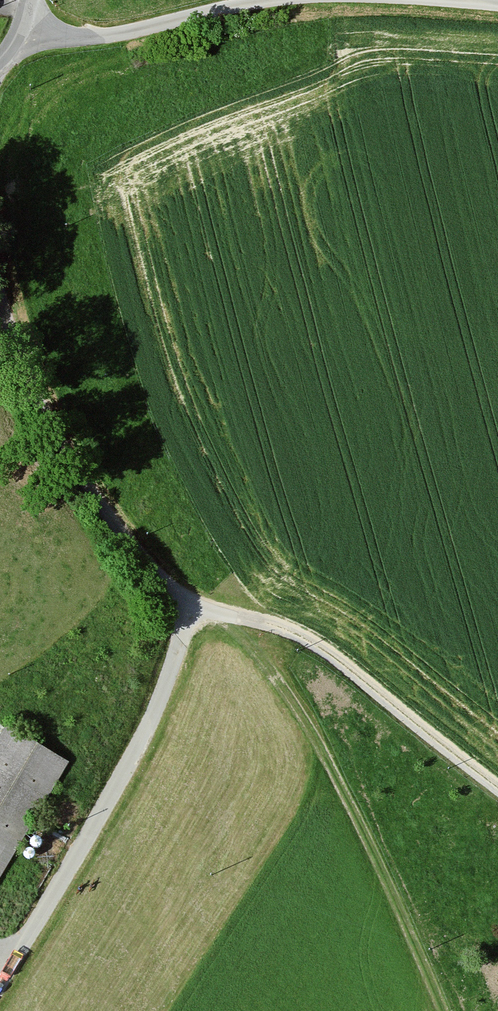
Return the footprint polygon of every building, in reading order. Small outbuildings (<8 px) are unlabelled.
[(0,736),(0,886),(70,766),(4,728),(0,736)]
